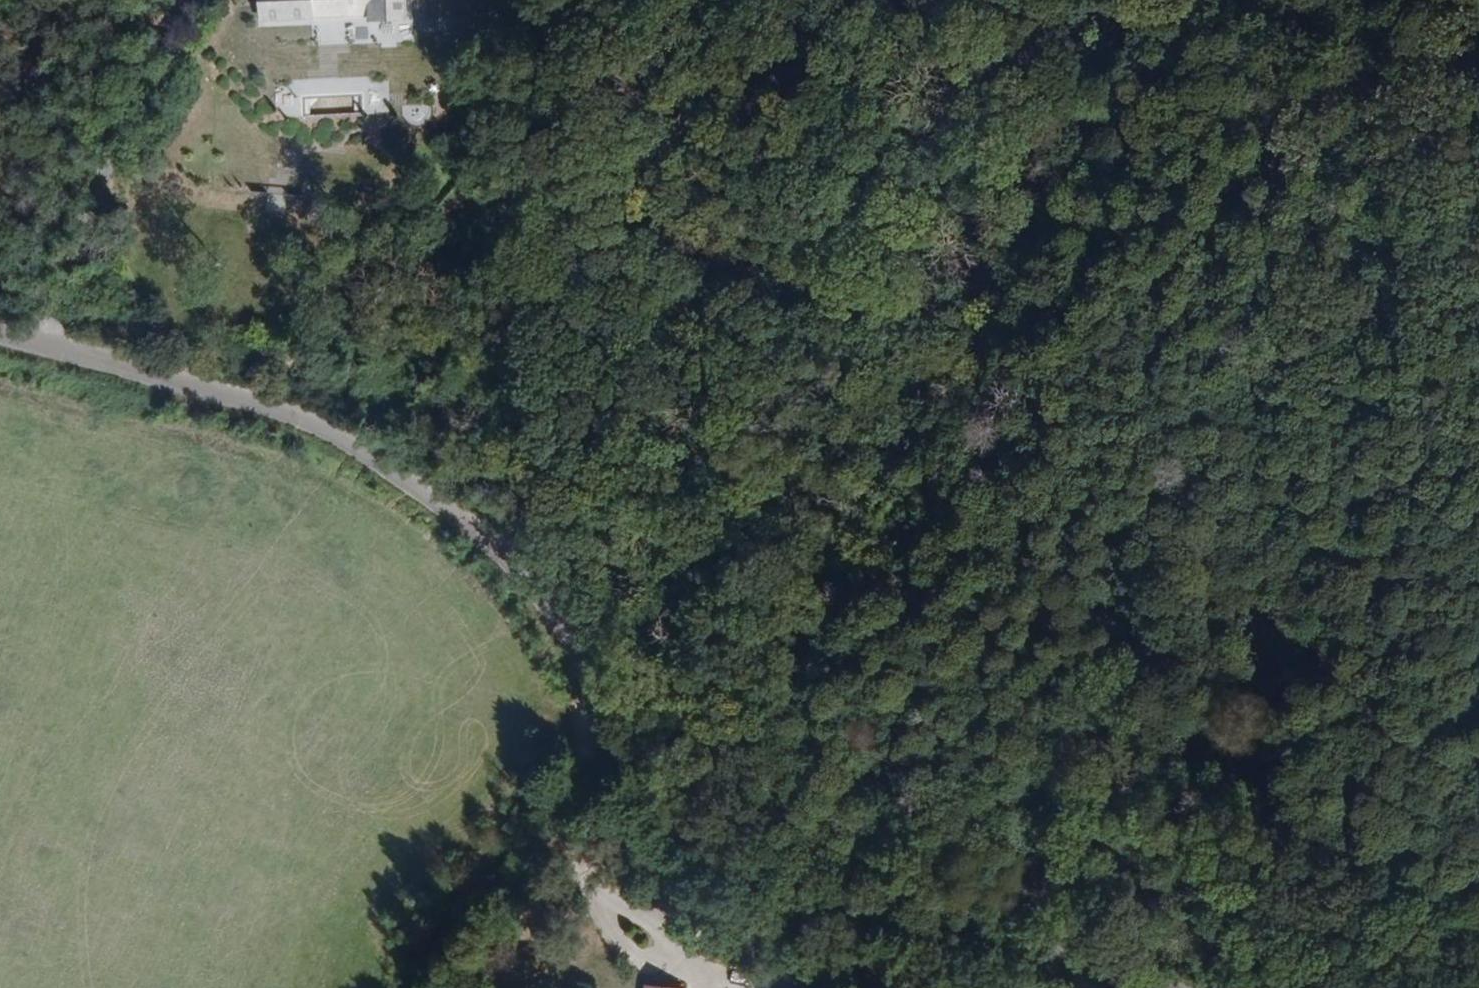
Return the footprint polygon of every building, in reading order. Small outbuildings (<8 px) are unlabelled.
[(258,21),(370,17),(371,42),(405,41),(403,0),(258,0),(258,21)] [(408,107),(410,124),(431,121),(429,105),(408,107)] [(266,212),(285,214),(286,196),(268,194),(266,212)] [(688,963),(659,960),(657,987),(685,987),(688,963)]
